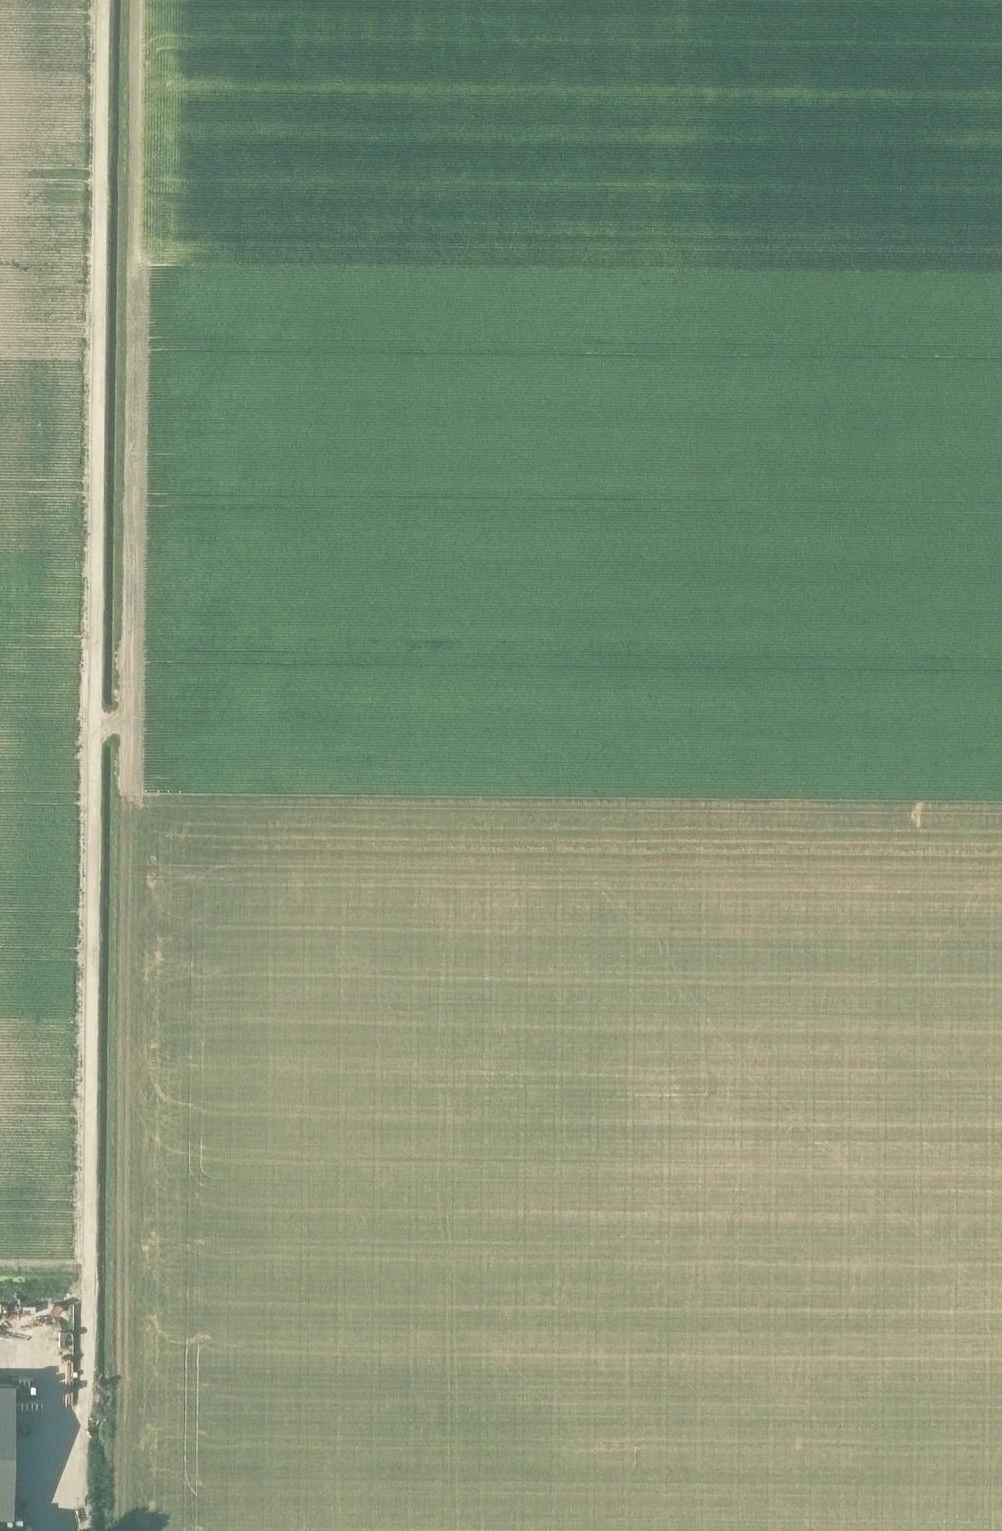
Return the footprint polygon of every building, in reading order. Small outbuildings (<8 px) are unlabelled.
[(10,1515),(13,1383),(0,1383),(0,1528),(4,1529),(4,1526),(4,1514),(10,1515)]
